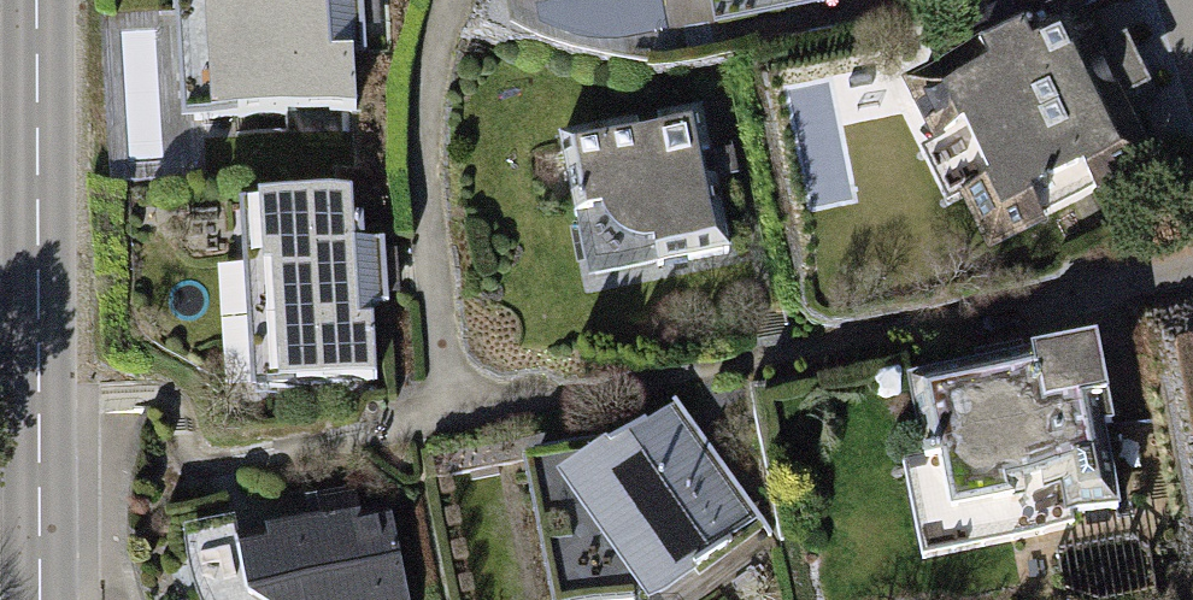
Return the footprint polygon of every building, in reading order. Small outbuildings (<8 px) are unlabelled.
[(190,120),(368,112),(366,46),(341,48),(339,0),(185,0),(190,120)] [(726,22),(844,0),(722,0),(726,22)] [(912,83),(992,247),(1051,224),(1047,211),(1100,182),(1105,193),(1153,170),(1119,106),(1136,96),(1113,46),(1089,59),(1070,18),(1115,0),(1007,0),(1009,6),(979,23),(979,51),(912,83)] [(711,107),(565,134),(593,283),(739,256),(711,107)] [(365,193),(249,199),(260,384),(386,377),(382,306),(397,306),(393,243),(368,245),(365,193)] [(1108,341),(915,376),(930,457),(909,460),(926,554),(1125,518),(1108,426),(1123,423),(1108,341)] [(573,481),(662,599),(689,599),(780,532),(682,401),(573,481)] [(187,531),(200,599),(416,599),(399,505),(370,510),(366,490),(325,497),(329,524),(245,539),(242,521),(187,531)]
